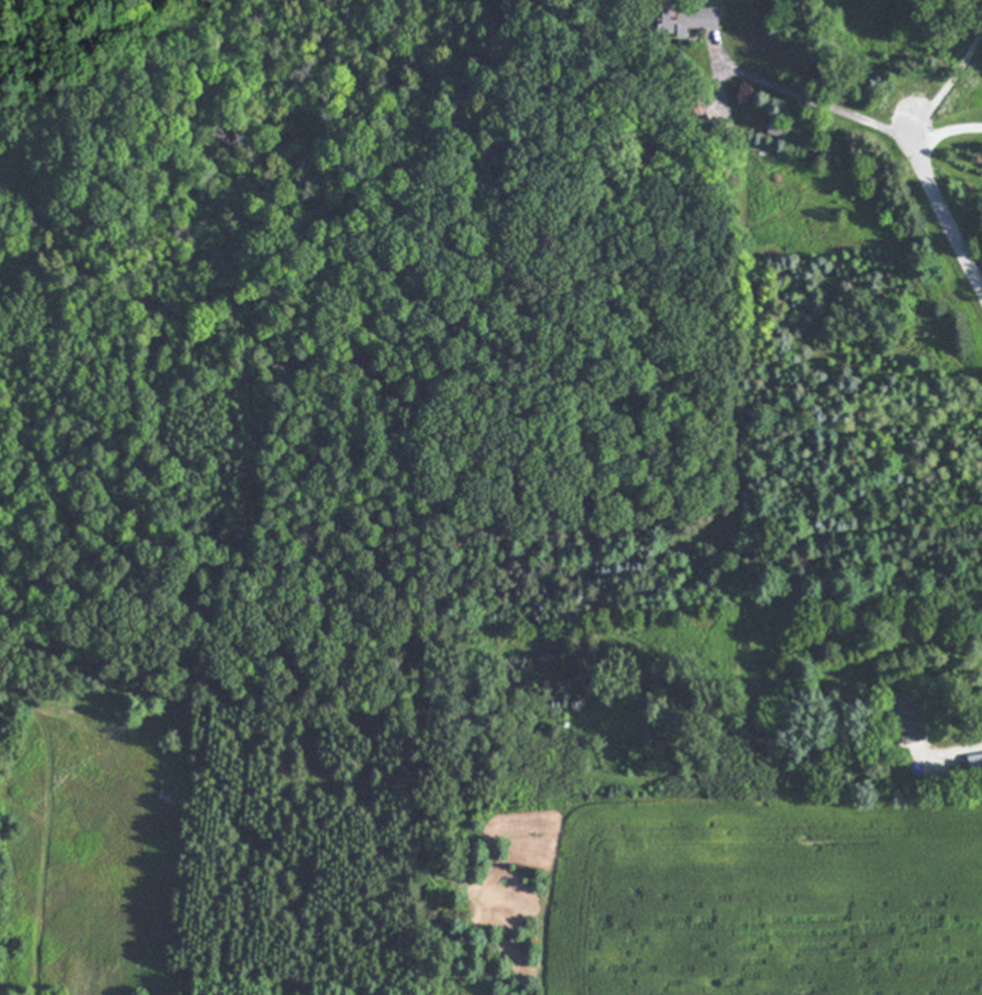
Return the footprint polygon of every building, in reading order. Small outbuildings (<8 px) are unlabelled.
[(720,8),(677,7),(678,3),(665,3),(664,30),(679,30),(679,38),(689,39),(689,28),(719,29),(720,8)]
